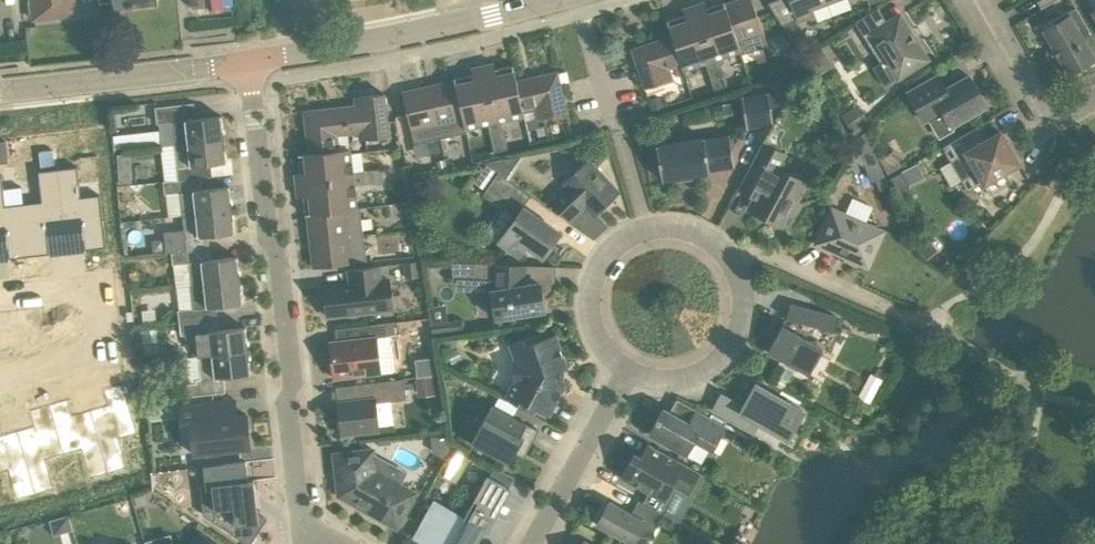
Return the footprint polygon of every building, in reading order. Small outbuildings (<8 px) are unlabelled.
[(34,19),(77,14),(75,0),(32,0),(34,19)] [(114,10),(159,4),(158,0),(113,0),(114,10)] [(726,4),(743,55),(768,46),(753,0),(736,0),(726,4)] [(769,2),(782,24),(797,18),(798,21),(815,15),(813,8),(835,0),(775,0),(769,2)] [(743,55),(726,4),(725,1),(707,7),(705,1),(683,8),(685,14),(667,20),(672,36),(653,42),(666,82),(675,79),(671,68),(682,64),(684,69),(705,62),(715,90),(728,86),(719,58),(740,51),(741,55),(743,55)] [(1087,24),(1077,6),(1054,20),(1056,23),(1044,30),(1054,48),(1052,55),(1059,56),(1069,74),(1094,59),(1094,57),(1079,28),(1087,24)] [(900,14),(888,22),(878,7),(855,22),(881,62),(886,59),(899,78),(929,59),(900,14)] [(785,34),(773,41),(780,54),(792,47),(785,34)] [(666,82),(653,42),(633,49),(646,88),(666,82)] [(466,128),(488,123),(494,151),(508,149),(502,121),(524,116),(523,110),(524,110),(524,109),(517,80),(514,65),(495,69),(494,62),(472,67),(473,74),(454,77),(455,80),(466,128)] [(558,72),(517,80),(524,109),(524,110),(535,107),(538,118),(567,112),(558,72)] [(987,106),(969,75),(946,88),(938,74),(908,91),(925,120),(944,109),(953,125),(987,106)] [(455,80),(429,86),(441,138),(467,133),(466,128),(455,80)] [(429,86),(403,92),(413,144),(441,138),(429,86)] [(348,127),(349,133),(360,131),(361,139),(390,136),(385,93),(356,96),(357,105),(346,106),(348,127)] [(769,94),(743,98),(748,126),(772,123),(769,94)] [(650,99),(653,110),(664,106),(661,96),(650,99)] [(175,144),(225,138),(222,115),(196,118),(195,102),(155,107),(157,123),(173,121),(175,144)] [(732,102),(713,106),(714,116),(734,112),(732,102)] [(859,104),(842,114),(853,132),(870,122),(859,104)] [(308,131),(348,127),(346,106),(305,111),(308,131)] [(994,117),(943,146),(951,161),(941,167),(952,186),(962,180),(968,190),(983,182),(988,191),(1024,170),(994,117)] [(337,134),(349,133),(348,127),(308,131),(310,151),(339,148),(337,134)] [(94,132),(95,148),(111,146),(109,130),(94,132)] [(874,149),(866,131),(856,142),(859,144),(850,164),(864,171),(874,149)] [(127,134),(128,148),(144,146),(142,132),(127,134)] [(730,135),(705,139),(705,137),(657,145),(659,155),(652,157),(654,170),(661,169),(662,180),(711,172),(711,170),(736,166),(730,135)] [(225,138),(175,144),(179,179),(201,177),(213,176),(211,163),(228,162),(225,138)] [(778,167),(786,154),(765,143),(741,188),(757,196),(750,208),(781,224),(788,212),(793,216),(800,202),(798,201),(807,183),(778,167)] [(353,166),(353,171),(363,170),(361,155),(351,156),(351,148),(339,149),(339,148),(310,151),(310,153),(299,154),(302,172),(353,166)] [(41,152),(43,168),(55,167),(53,150),(41,152)] [(881,158),(889,173),(902,166),(894,151),(881,158)] [(437,161),(439,168),(447,167),(445,159),(437,161)] [(589,159),(564,183),(566,185),(550,201),(570,222),(583,210),(580,207),(583,203),(595,215),(620,191),(589,159)] [(298,194),(355,188),(355,185),(384,182),(382,168),(363,170),(353,171),(353,166),(302,172),(295,173),(298,194)] [(58,170),(66,235),(84,234),(86,250),(107,247),(101,196),(82,198),(78,167),(58,170)] [(120,183),(132,183),(132,174),(125,169),(119,169),(120,183)] [(50,254),(48,237),(66,235),(58,170),(39,172),(42,202),(24,204),(30,256),(50,254)] [(524,206),(532,195),(499,172),(484,194),(516,216),(499,241),(521,256),(528,245),(544,256),(561,232),(524,206)] [(914,194),(910,185),(903,172),(889,179),(895,190),(898,189),(903,199),(914,194)] [(890,187),(885,174),(876,178),(881,190),(890,187)] [(8,242),(10,258),(30,256),(24,204),(6,206),(3,176),(0,176),(0,243),(8,242)] [(230,186),(203,189),(201,177),(179,179),(164,181),(165,193),(166,193),(169,216),(183,214),(233,209),(230,186)] [(355,188),(298,194),(298,197),(304,196),(307,215),(308,214),(361,208),(361,207),(357,207),(355,188)] [(311,241),(364,235),(361,208),(308,214),(311,241)] [(884,231),(868,223),(848,214),(832,208),(816,243),(869,266),(884,231)] [(185,229),(165,231),(167,252),(172,251),(188,249),(187,237),(236,232),(233,209),(183,214),(185,229)] [(364,235),(311,241),(315,267),(367,261),(364,235)] [(927,235),(915,244),(927,260),(939,250),(927,235)] [(241,280),(238,256),(210,259),(209,247),(188,249),(172,251),(176,286),(241,280)] [(419,261),(404,262),(406,278),(421,276),(419,261)] [(556,285),(558,266),(454,261),(453,278),(490,280),(497,318),(545,311),(543,297),(556,285)] [(390,279),(381,280),(379,265),(350,269),(352,283),(324,286),(328,316),(393,308),(390,279)] [(176,286),(180,322),(218,317),(216,306),(243,303),(241,280),(176,286)] [(831,329),(834,330),(837,316),(814,310),(810,322),(794,318),(793,319),(789,328),(783,325),(769,351),(782,359),(780,362),(795,371),(797,367),(810,374),(825,347),(823,346),(831,329)] [(199,355),(249,350),(246,327),(219,330),(218,317),(180,322),(181,334),(196,333),(199,355)] [(449,320),(432,323),(433,336),(451,333),(449,320)] [(337,341),(331,342),(335,377),(394,371),(390,335),(388,336),(387,323),(336,328),(337,341)] [(156,329),(144,330),(145,341),(158,340),(156,329)] [(556,334),(545,338),(543,332),(512,343),(517,360),(515,361),(513,381),(516,382),(507,398),(530,411),(533,405),(549,414),(565,383),(559,379),(560,370),(567,367),(556,334)] [(440,352),(450,351),(452,350),(453,349),(455,348),(456,346),(457,343),(458,340),(458,337),(439,339),(440,352)] [(459,349),(449,353),(453,364),(463,359),(459,349)] [(249,350),(199,355),(199,359),(186,360),(188,383),(187,383),(188,396),(226,392),(224,376),(252,373),(249,350)] [(434,376),(416,378),(419,396),(436,394),(434,376)] [(789,381),(780,377),(775,385),(784,390),(789,381)] [(378,402),(407,399),(405,378),(336,386),(338,402),(337,402),(341,434),(381,430),(378,402)] [(103,389),(108,405),(91,410),(109,474),(128,468),(120,439),(138,434),(124,383),(103,389)] [(804,411),(757,384),(744,407),(723,395),(715,409),(754,431),(759,422),(781,435),(780,437),(790,442),(800,425),(798,424),(804,411)] [(109,474),(91,410),(74,415),(69,399),(50,405),(64,455),(82,450),(90,479),(109,474)] [(498,399),(495,405),(512,415),(516,408),(498,399)] [(247,414),(217,417),(215,402),(180,406),(183,437),(192,436),(194,453),(251,447),(247,414)] [(518,449),(527,453),(540,430),(512,415),(495,405),(493,404),(471,443),(510,464),(518,449)] [(30,410),(35,426),(18,431),(36,495),(55,489),(46,460),(64,455),(50,405),(30,410)] [(728,426),(696,409),(689,421),(670,411),(661,414),(650,433),(688,455),(696,440),(714,450),(728,426)] [(18,431),(0,436),(0,435),(0,473),(8,471),(17,500),(36,495),(18,431)] [(749,439),(738,432),(732,442),(744,449),(749,439)] [(454,446),(448,443),(446,436),(432,437),(433,452),(447,459),(454,446)] [(700,471),(649,443),(642,456),(638,453),(634,461),(632,460),(622,477),(664,501),(673,485),(688,493),(700,471)] [(472,455),(458,448),(446,468),(460,476),(472,455)] [(376,470),(374,449),(343,452),(345,471),(336,471),(339,495),(397,527),(416,492),(376,470)] [(207,456),(208,465),(222,464),(221,455),(207,456)] [(204,466),(207,489),(213,488),(216,522),(249,543),(250,543),(268,519),(258,511),(254,479),(249,480),(247,461),(222,464),(208,465),(204,466)] [(488,475),(474,501),(471,500),(463,516),(438,502),(418,539),(427,543),(477,543),(485,529),(489,531),(512,488),(488,475)] [(640,499),(632,513),(610,501),(597,524),(634,543),(641,531),(652,537),(665,513),(640,499)] [(70,515),(50,520),(54,535),(74,529),(70,515)] [(680,522),(668,516),(665,520),(666,526),(672,529),(677,527),(680,522)] [(200,532),(192,543),(189,543),(218,543),(200,532)]
